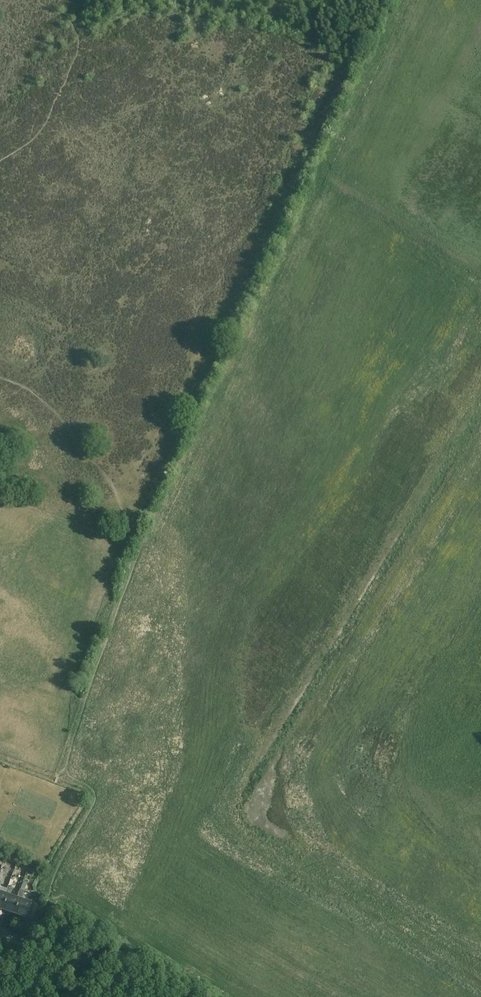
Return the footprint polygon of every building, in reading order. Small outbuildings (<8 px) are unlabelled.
[(18,899),(16,898),(9,896),(12,888),(8,886),(5,895),(7,895),(2,910),(14,914),(18,899)] [(18,899),(14,914),(27,918),(31,903),(21,900),(24,891),(19,890),(16,898),(18,899)]
